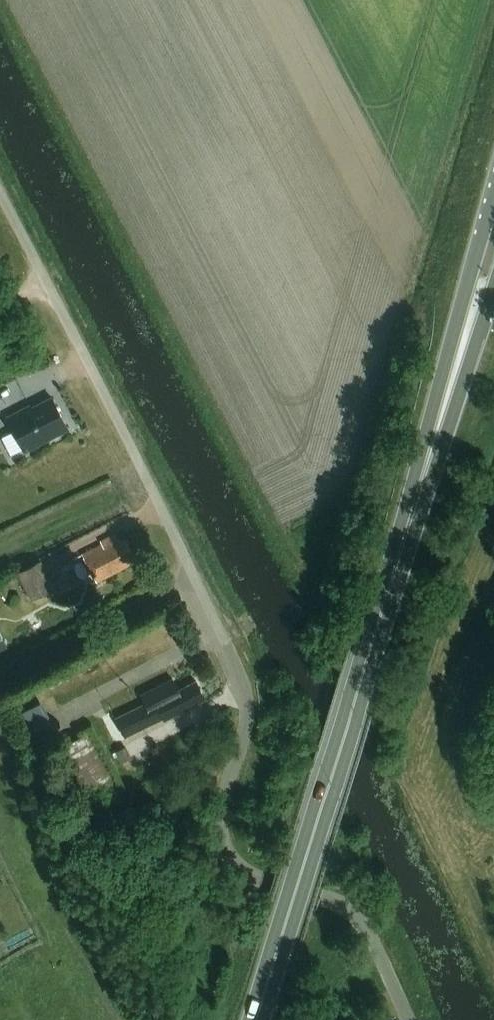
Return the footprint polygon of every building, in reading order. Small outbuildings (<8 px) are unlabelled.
[(24,454),(68,431),(51,397),(31,408),(29,405),(5,418),(24,454)] [(128,559),(134,556),(125,540),(120,543),(115,535),(100,543),(101,545),(82,556),(96,583),(130,565),(128,559)] [(31,601),(53,590),(40,565),(18,576),(31,601)] [(13,648),(4,624),(0,625),(0,652),(13,648)] [(163,721),(205,700),(196,682),(178,691),(172,680),(140,696),(144,705),(115,719),(124,738),(162,719),(163,721)] [(120,787),(89,732),(62,747),(92,802),(120,787)] [(129,759),(124,749),(117,753),(122,763),(129,759)]
